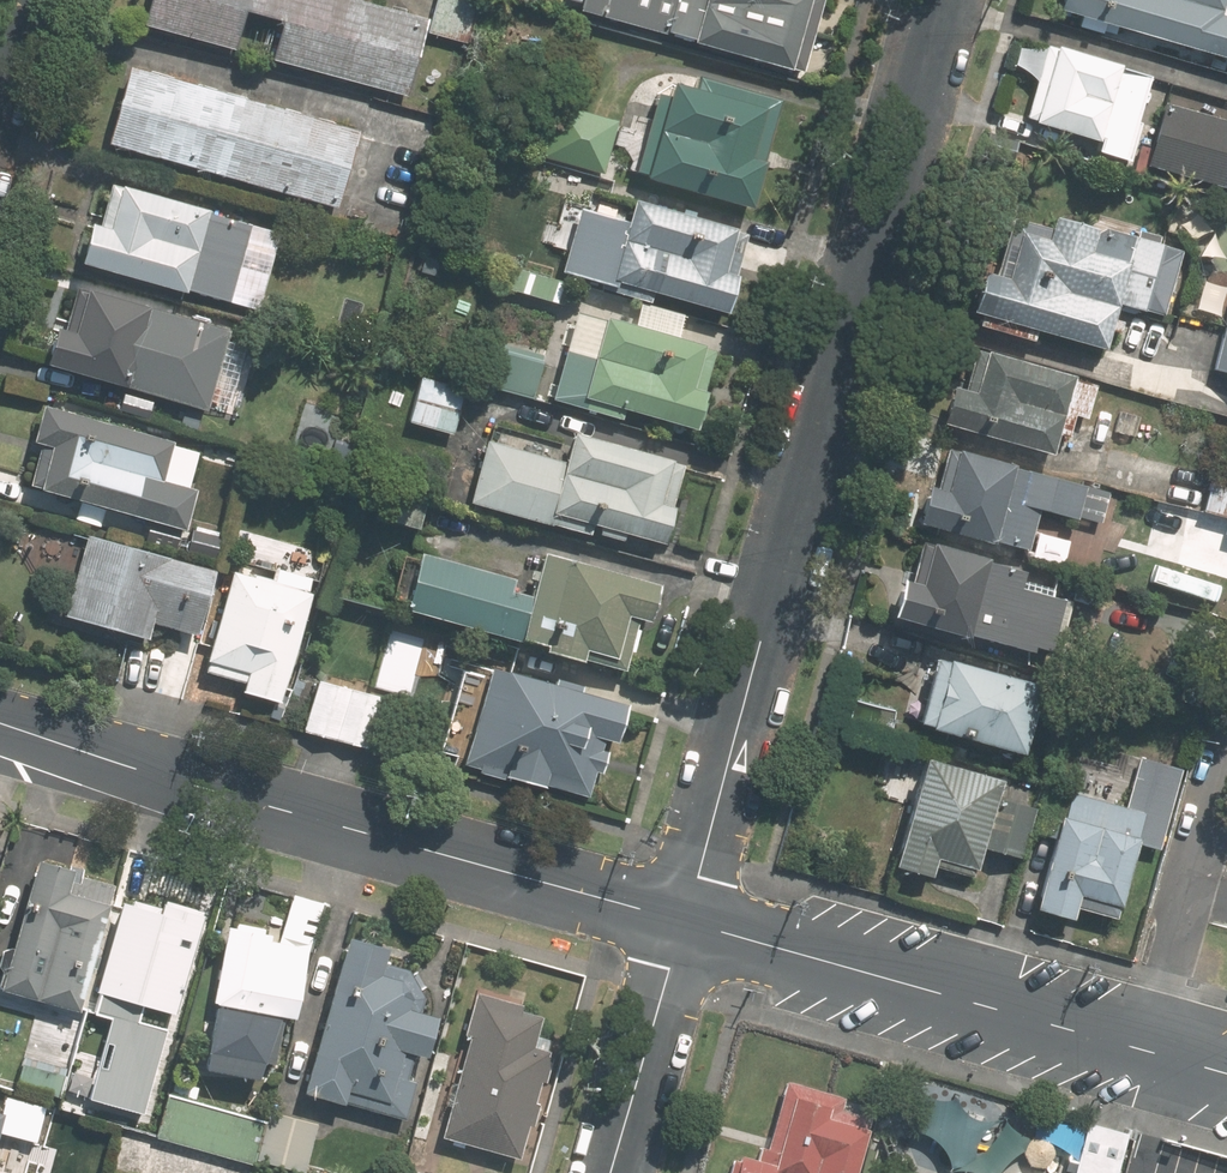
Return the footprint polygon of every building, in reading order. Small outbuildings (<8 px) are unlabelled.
[(345,0),(139,0),(133,24),(224,48),(234,11),(274,22),(264,59),(398,96),(419,20),(345,0)] [(425,39),(463,49),(477,0),(436,0),(425,39)] [(572,2),(570,10),(781,69),(782,67),(795,71),(815,0),(564,0),(572,2)] [(1222,17),(1226,0),(1063,0),(1060,11),(1226,59),(1226,19),(1222,17)] [(1055,52),(1043,49),(1023,120),(1035,123),(1034,126),(1096,144),(1093,155),(1122,162),(1145,80),(1118,73),(1119,68),(1055,50),(1055,52)] [(117,67),(95,144),(327,208),(349,131),(117,67)] [(635,178),(740,207),(770,100),(688,77),(684,90),(661,84),(658,95),(648,92),(626,171),(636,174),(635,178)] [(1165,103),(1147,167),(1226,189),(1226,121),(1165,103)] [(532,154),(596,172),(610,122),(546,104),(532,154)] [(84,226),(73,265),(180,294),(186,272),(213,280),(220,255),(243,262),(253,227),(204,214),(205,211),(116,186),(115,190),(107,187),(95,229),(84,226)] [(723,229),(624,201),(618,222),(569,208),(551,272),(593,284),(591,289),(641,303),(643,293),(713,313),(724,275),(728,276),(739,235),(722,231),(723,229)] [(1041,228),(997,217),(981,272),(972,269),(961,311),(973,315),(970,325),(1026,341),(1029,330),(1095,348),(1099,331),(1114,334),(1121,306),(1158,317),(1176,252),(1096,229),(1084,235),(1086,229),(1044,218),(1041,228)] [(566,285),(512,270),(506,292),(559,307),(566,285)] [(75,291),(67,289),(55,333),(42,330),(32,366),(198,412),(201,399),(222,405),(240,339),(220,333),(221,330),(76,290),(75,291)] [(1211,368),(1226,372),(1226,312),(1211,368)] [(712,350),(598,318),(595,327),(590,326),(579,364),(571,362),(561,399),(571,402),(569,406),(614,419),(617,410),(686,429),(696,394),(708,398),(711,386),(703,384),(712,350)] [(495,338),(482,385),(528,398),(542,351),(495,338)] [(944,387),(934,424),(1042,454),(1047,435),(1061,439),(1067,416),(1080,419),(1090,383),(966,349),(955,391),(944,387)] [(460,392),(416,379),(404,422),(448,435),(460,392)] [(179,527),(187,498),(158,489),(170,445),(38,408),(28,443),(39,446),(27,486),(36,489),(36,491),(46,494),(41,512),(79,522),(83,504),(147,522),(148,518),(179,527)] [(680,466),(571,434),(563,463),(486,441),(468,503),(550,526),(551,525),(589,536),(593,524),(600,526),(597,535),(620,542),(622,533),(658,543),(680,466)] [(1108,495),(949,450),(948,454),(940,451),(928,491),(918,488),(908,522),(984,543),(985,540),(1021,549),(1032,509),(1072,520),(1072,517),(1099,525),(1108,495)] [(410,528),(418,500),(376,488),(368,517),(410,528)] [(212,536),(185,529),(179,549),(206,556),(212,536)] [(207,573),(83,538),(60,617),(142,640),(147,624),(189,636),(207,573)] [(1069,597),(1014,582),(1017,571),(975,559),(975,558),(914,541),(903,583),(892,581),(882,618),(953,638),(955,634),(1022,652),(1023,647),(1053,655),(1069,597)] [(507,581),(412,553),(396,611),(506,643),(507,638),(530,645),(528,652),(569,663),(570,659),(613,671),(628,617),(639,620),(649,586),(537,554),(524,600),(504,593),(507,581)] [(302,596),(306,583),(276,575),(273,589),(232,578),(208,667),(211,668),(208,678),(244,688),(242,696),(277,705),(306,597),(302,596)] [(431,636),(358,615),(343,667),(416,688),(431,636)] [(924,658),(906,724),(919,727),(918,729),(1012,756),(1032,689),(924,658)] [(608,742),(618,708),(482,669),(454,766),(473,771),(472,773),(492,779),(492,776),(534,789),(535,784),(584,799),(591,775),(596,776),(606,741),(608,742)] [(321,680),(306,731),(366,749),(381,698),(321,680)] [(1012,859),(1025,811),(987,801),(992,783),(912,760),(882,866),(922,877),(924,868),(965,879),(974,847),(1012,859)] [(1114,807),(1062,793),(1055,819),(1051,818),(1025,909),(1064,920),(1067,909),(1106,920),(1129,839),(1126,839),(1133,813),(1136,802),(1117,797),(1114,807)] [(110,886),(30,864),(6,952),(0,950),(0,993),(35,1003),(33,1011),(54,1018),(57,1009),(74,1014),(110,886)] [(317,906),(288,898),(277,938),(305,945),(317,906)] [(155,916),(117,905),(87,1010),(91,1011),(80,1050),(110,1059),(121,1020),(166,1032),(198,919),(158,908),(155,916)] [(291,1022),(302,953),(263,946),(263,939),(220,932),(207,1008),(219,1010),(208,1070),(257,1078),(258,1067),(274,1069),(282,1020),(291,1022)] [(420,1060),(430,1021),(415,1017),(421,999),(405,974),(375,965),(379,952),(339,941),(297,1096),(337,1106),(337,1104),(403,1122),(413,1086),(403,1083),(410,1058),(420,1060)] [(464,1039),(437,1137),(513,1158),(522,1125),(528,1126),(534,1104),(529,1103),(535,1081),(540,1082),(546,1058),(542,1056),(544,1051),(529,1047),(536,1018),(515,1012),(517,1006),(470,993),(458,1038),(464,1039)] [(22,1066),(15,1092),(56,1103),(63,1077),(22,1066)] [(69,1069),(59,1107),(86,1114),(97,1076),(69,1069)] [(860,1120),(832,1113),(836,1098),(780,1083),(761,1151),(755,1149),(751,1162),(735,1158),(734,1163),(724,1160),(721,1172),(846,1172),(860,1120)] [(253,1090),(239,1086),(234,1104),(247,1108),(253,1090)] [(167,1093),(156,1135),(254,1163),(266,1120),(167,1093)] [(122,1125),(153,1133),(157,1116),(126,1108),(122,1125)] [(1088,1125),(1074,1172),(1116,1172),(1127,1137),(1088,1125)]
